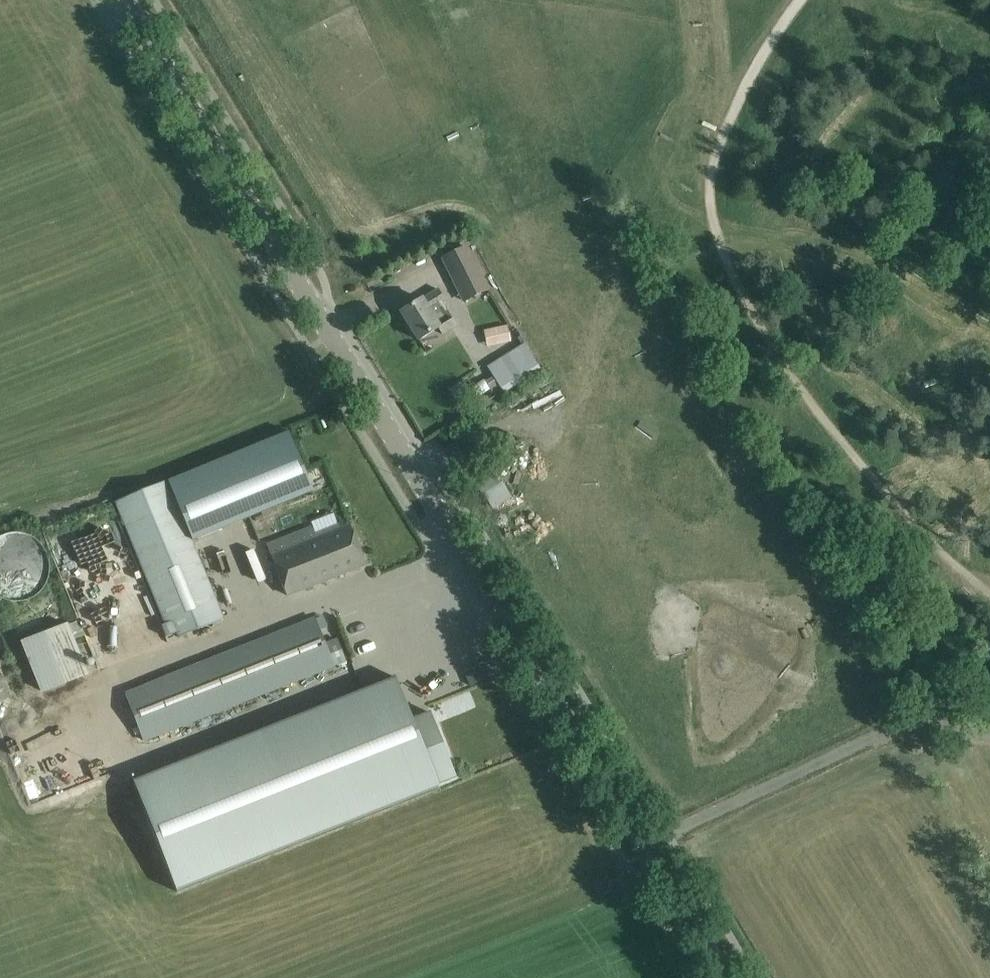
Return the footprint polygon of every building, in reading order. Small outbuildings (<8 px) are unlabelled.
[(467,244),(440,258),(463,302),(489,289),(467,244)] [(443,334),(457,325),(442,302),(445,300),(438,289),(422,299),(422,298),(401,312),(418,340),(439,327),(443,334)] [(510,341),(507,325),(496,327),(499,343),(510,341)] [(532,375),(538,370),(540,369),(524,343),(516,349),(487,367),(493,376),(471,391),(475,397),(489,388),(493,394),(501,389),(503,393),(532,375)] [(288,431),(167,481),(192,541),(313,491),(288,431)] [(178,637),(224,619),(192,541),(167,481),(114,503),(163,624),(161,625),(166,636),(176,632),(178,637)] [(493,522),(515,506),(503,489),(481,504),(493,522)] [(311,528),(267,546),(287,596),(347,572),(365,564),(350,525),(340,529),(339,526),(327,531),(328,535),(315,540),(311,528)] [(314,618),(124,693),(143,741),(346,661),(336,638),(324,643),(314,618)] [(44,632),(21,640),(42,692),(65,683),(44,632)] [(134,780),(178,891),(439,788),(437,784),(455,777),(430,712),(412,719),(395,677),(134,780)]
